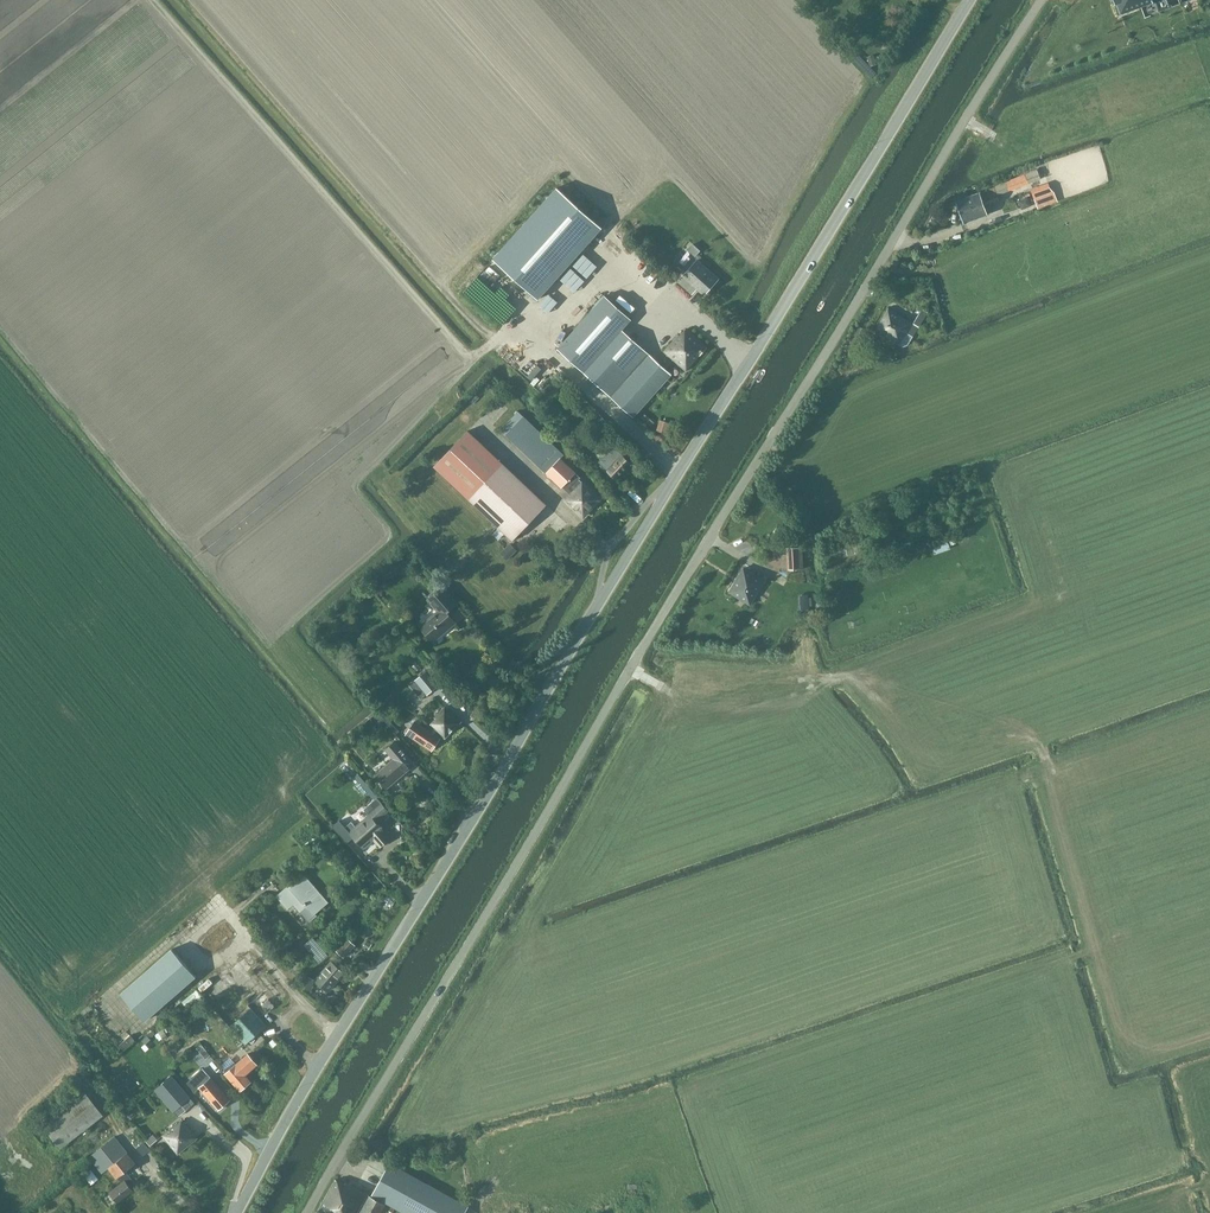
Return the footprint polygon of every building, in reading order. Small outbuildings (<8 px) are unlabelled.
[(1114,3),(1115,3),(1119,14),(1152,2),(1151,0),(1113,0),(1114,3)] [(1029,182),(1029,183),(1040,179),(1036,169),(1005,181),(1008,190),(1029,182)] [(1031,189),(1038,208),(1056,201),(1049,182),(1031,189)] [(995,190),(994,187),(987,189),(988,192),(980,194),(980,193),(955,202),(963,224),(988,215),(985,205),(999,200),(996,189),(995,190)] [(601,228),(557,188),(493,259),(538,299),(601,228)] [(718,279),(697,260),(683,275),(704,294),(718,279)] [(500,282),(503,275),(491,269),(487,276),(500,282)] [(479,291),(487,273),(480,270),(471,288),(479,291)] [(486,291),(481,297),(499,313),(504,308),(486,291)] [(584,373),(622,329),(632,319),(605,295),(557,349),(584,373)] [(888,308),(875,330),(902,347),(908,345),(922,322),(929,313),(923,309),(913,323),(888,308)] [(609,395),(647,352),(622,329),(584,373),(609,395)] [(634,417),(672,374),(647,352),(609,395),(634,417)] [(569,390),(564,395),(574,405),(579,401),(569,390)] [(509,426),(526,410),(522,406),(505,422),(509,426)] [(660,423),(657,431),(666,434),(669,426),(660,423)] [(512,541),(547,504),(468,430),(433,466),(512,541)] [(601,456),(606,451),(600,444),(594,449),(601,456)] [(624,456),(621,455),(614,449),(600,464),(607,470),(607,471),(616,480),(632,463),(624,456)] [(546,473),(546,474),(561,488),(562,487),(575,473),(560,459),(560,458),(546,473)] [(570,494),(563,500),(584,519),(602,499),(582,481),(581,481),(579,479),(570,488),(573,491),(570,494)] [(947,542),(932,544),(933,552),(948,550),(947,542)] [(930,545),(919,546),(920,553),(931,552),(930,545)] [(786,548),(787,570),(803,569),(802,547),(786,548)] [(507,548),(500,555),(507,561),(513,555),(507,548)] [(728,593),(749,606),(750,606),(765,581),(743,567),(728,593)] [(457,605),(459,603),(444,585),(426,600),(436,611),(419,626),(433,643),(457,622),(451,614),(459,608),(457,605)] [(797,595),(798,609),(809,608),(808,594),(797,595)] [(431,665),(414,679),(426,694),(443,680),(431,665)] [(415,721),(406,734),(431,751),(441,738),(434,734),(438,730),(445,738),(461,722),(445,706),(429,722),(435,728),(431,732),(415,721)] [(386,790),(415,764),(395,741),(385,750),(392,759),(374,775),(386,790)] [(347,770),(354,777),(357,774),(351,767),(347,770)] [(334,826),(332,827),(347,843),(348,842),(353,837),(364,849),(372,841),(373,840),(380,848),(391,838),(375,821),(387,810),(377,798),(378,797),(374,792),(371,795),(375,799),(364,809),(369,815),(356,826),(352,822),(345,827),(340,821),(334,826)] [(346,873),(351,879),(358,874),(352,867),(346,873)] [(306,876),(292,887),(291,886),(280,895),(288,905),(292,902),(308,923),(316,916),(314,913),(327,901),(306,876)] [(313,937),(304,945),(315,957),(319,962),(327,954),(324,950),(313,937)] [(354,944),(349,938),(347,937),(336,950),(343,956),(354,944)] [(368,948),(371,943),(366,940),(363,945),(368,948)] [(145,1019),(195,975),(172,948),(122,992),(145,1019)] [(329,992),(346,973),(331,960),(314,979),(329,992)] [(308,993),(315,980),(306,976),(299,988),(308,993)] [(229,1027),(245,1044),(266,1025),(250,1007),(229,1027)] [(206,1019),(212,1024),(216,1018),(210,1013),(206,1019)] [(134,1025),(120,1038),(125,1044),(139,1030),(134,1025)] [(147,1035),(142,1040),(145,1044),(151,1039),(147,1035)] [(267,1049),(276,1043),(273,1038),(264,1044),(267,1049)] [(201,1044),(199,1046),(203,1051),(200,1053),(206,1060),(211,1056),(201,1044)] [(234,1062),(223,1071),(239,1090),(251,1080),(245,1074),(258,1063),(248,1053),(236,1064),(234,1062)] [(218,1110),(230,1099),(211,1078),(210,1078),(202,1069),(192,1077),(201,1087),(199,1088),(218,1110)] [(161,1098),(168,1092),(184,1110),(193,1102),(189,1097),(190,1096),(171,1075),(154,1090),(161,1098)] [(61,1148),(104,1115),(85,1090),(42,1124),(61,1148)] [(177,1154),(197,1137),(181,1118),(162,1135),(177,1154)] [(115,1138),(90,1158),(103,1173),(108,1169),(128,1153),(115,1138)] [(128,1153),(108,1169),(119,1182),(109,1191),(118,1201),(132,1190),(129,1186),(135,1181),(126,1170),(135,1163),(128,1153)] [(87,1167),(94,1177),(101,1173),(93,1163),(87,1167)] [(406,1212),(465,1212),(468,1207),(390,1164),(373,1195),(406,1212)] [(324,1212),(382,1212),(386,1205),(369,1196),(346,1182),(345,1184),(336,1179),(318,1210),(324,1212)]
